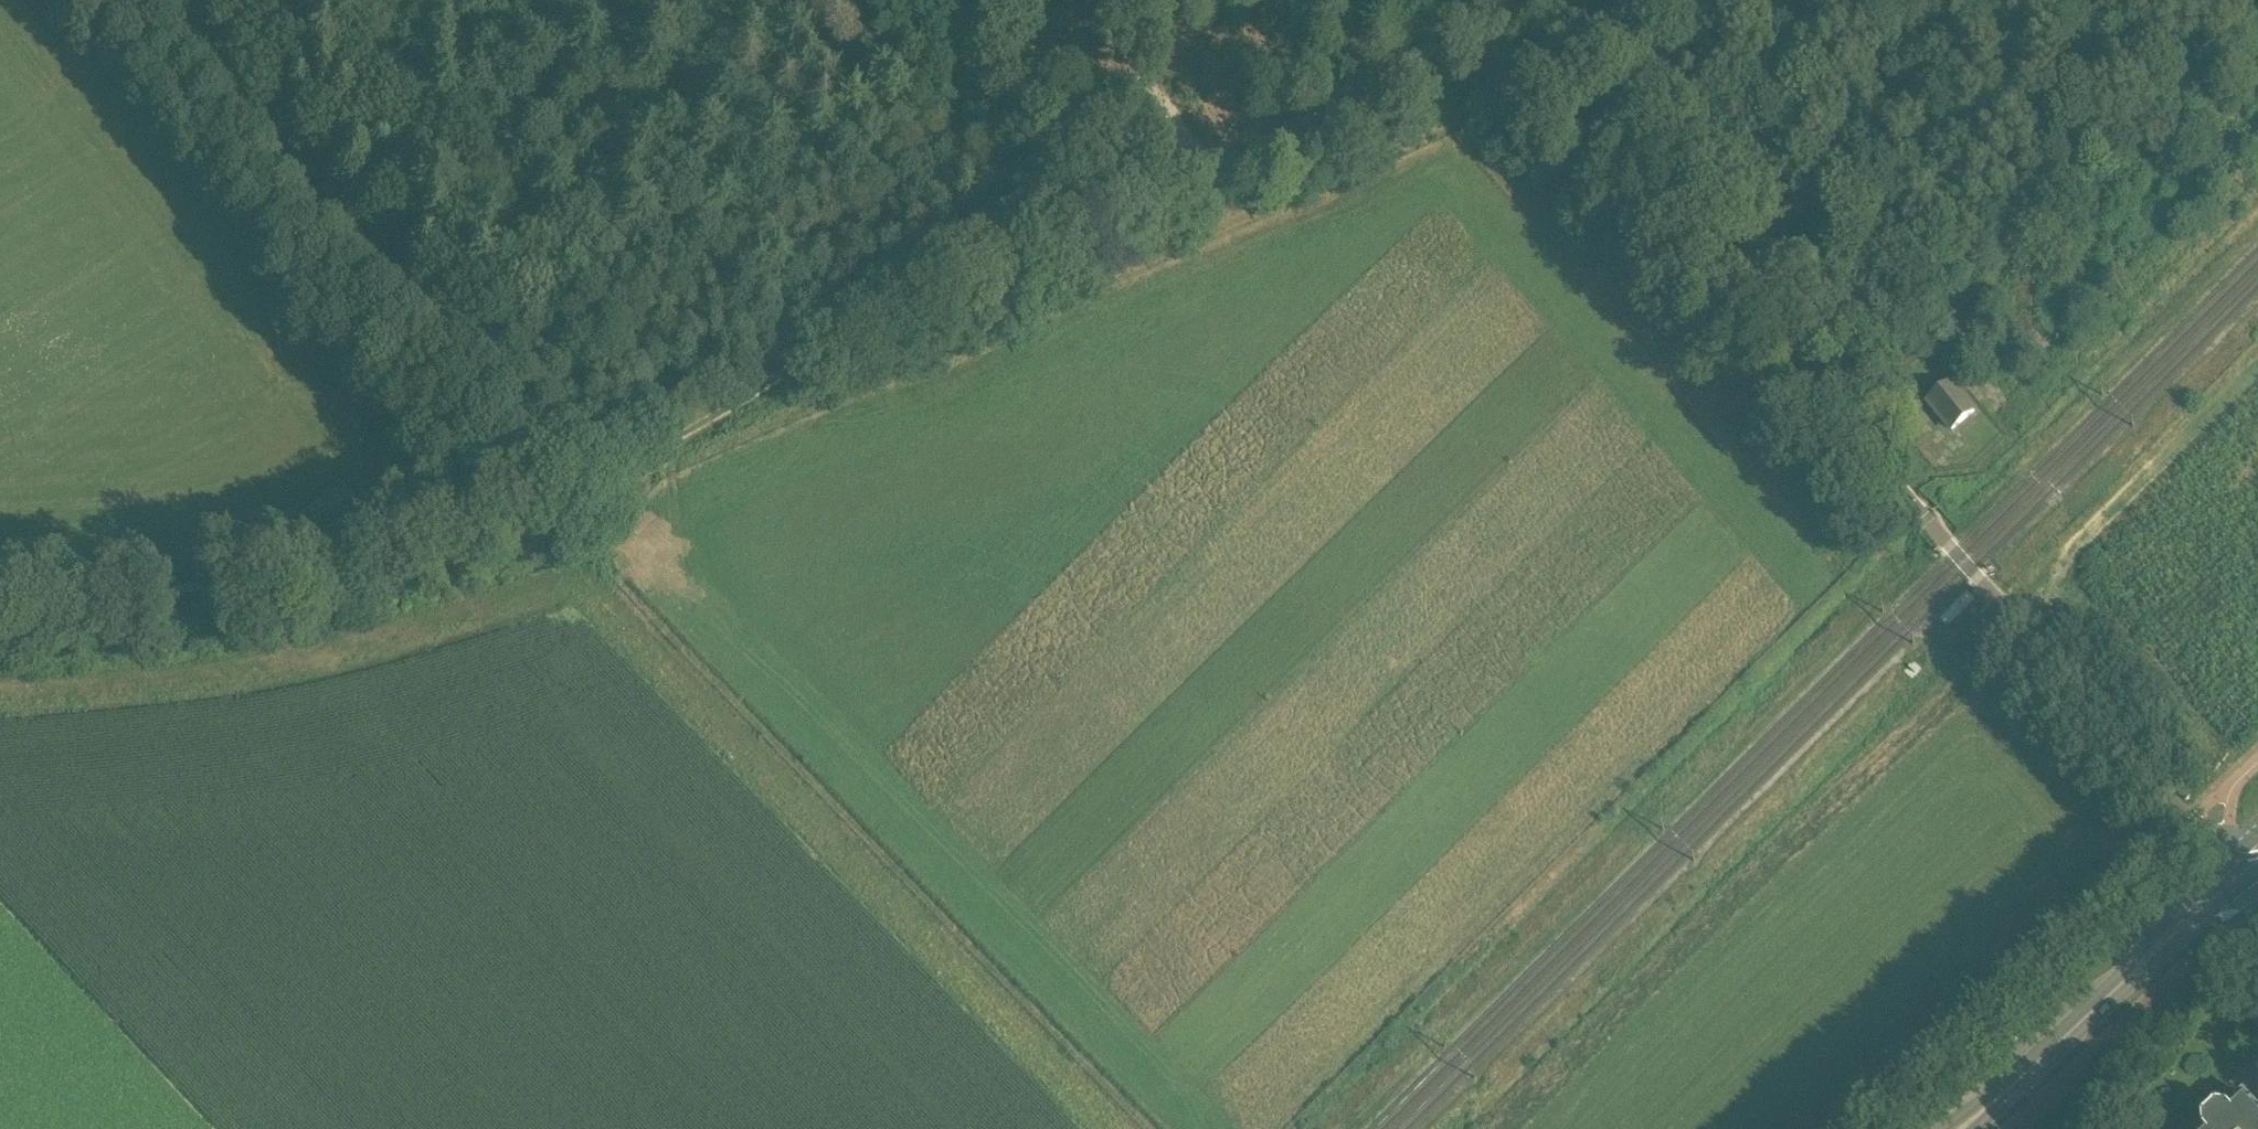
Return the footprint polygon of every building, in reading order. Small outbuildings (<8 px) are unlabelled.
[(1952,382),(1929,400),(1952,428),(1974,410),(1952,382)] [(2244,1093),(2229,1107),(2228,1106),(2216,1105),(2203,1116),(2203,1128),(2204,1128),(2257,1128),(2257,1108),(2244,1093)]
